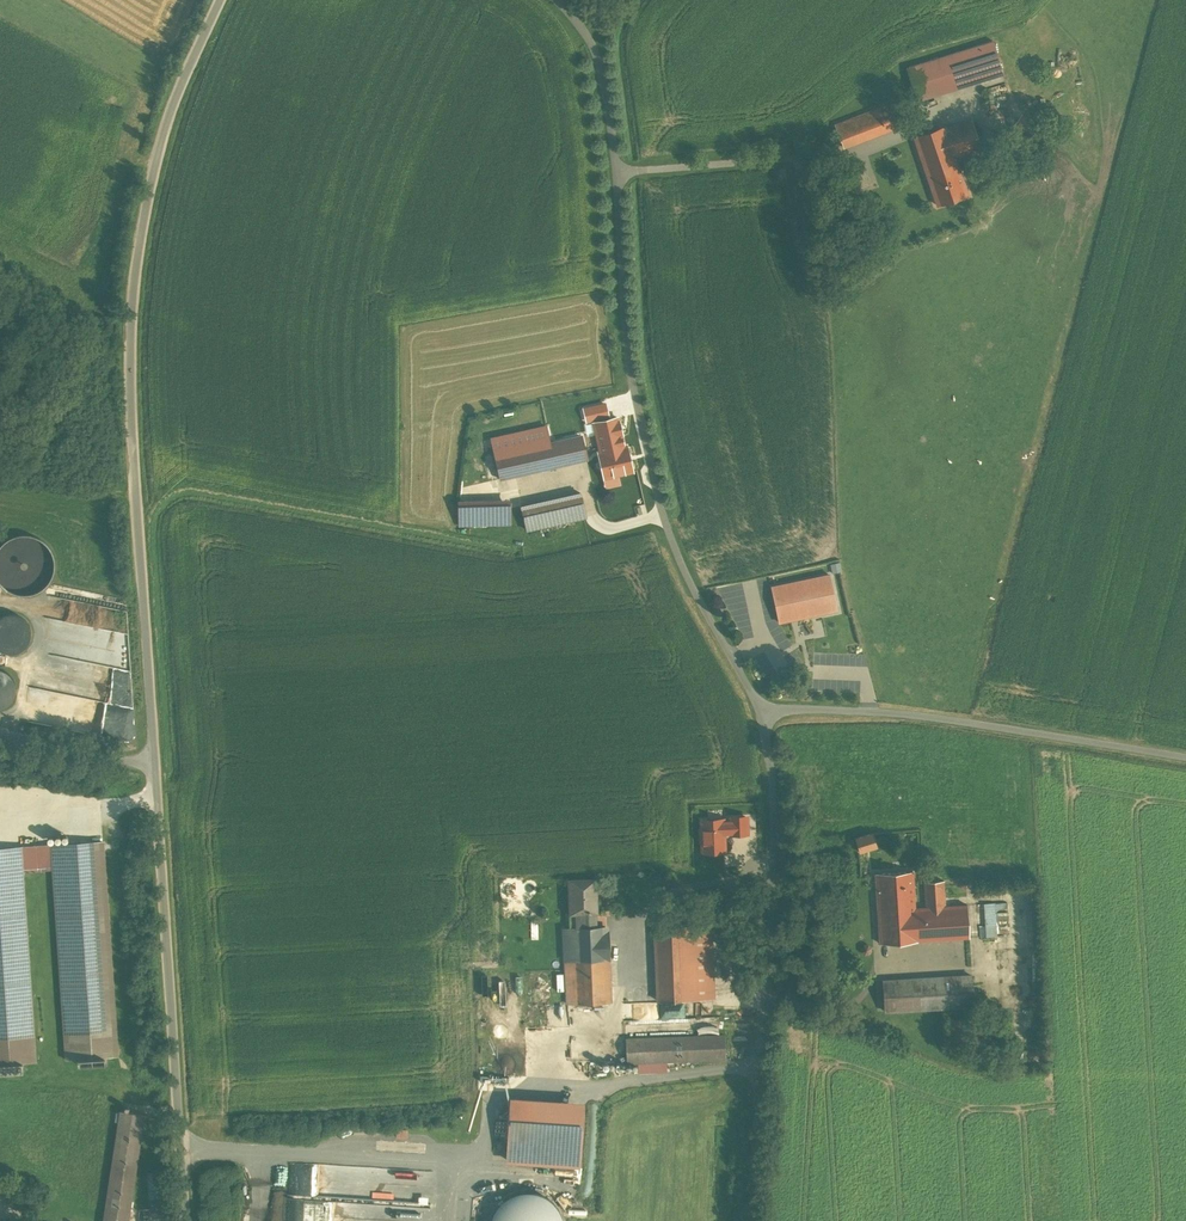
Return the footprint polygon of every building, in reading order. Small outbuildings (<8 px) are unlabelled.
[(1005,77),(992,40),(904,67),(914,103),(1005,77)] [(896,100),(833,125),(842,151),(906,126),(896,100)] [(916,139),(926,168),(955,159),(982,150),(972,120),(916,139)] [(967,196),(955,159),(926,168),(938,206),(967,196)] [(528,431),(491,439),(500,478),(594,457),(590,440),(583,442),(581,436),(550,444),(541,401),(522,405),(528,431)] [(610,422),(587,427),(590,440),(594,457),(598,473),(621,467),(610,422)] [(477,479),(486,476),(478,450),(470,453),(477,479)] [(581,495),(521,509),(527,533),(587,519),(581,495)] [(509,500),(458,502),(459,529),(510,527),(509,500)] [(31,540),(21,539),(12,542),(6,546),(0,553),(0,582),(5,589),(14,594),(23,597),(31,596),(40,592),(47,585),(50,581),(53,571),(53,561),(50,554),(44,547),(31,540)] [(839,562),(831,564),(833,573),(841,571),(839,562)] [(830,575),(772,588),(779,622),(837,609),(830,575)] [(0,615),(0,651),(3,652),(9,653),(16,652),(21,649),(26,644),(28,639),(29,632),(27,625),(23,618),(17,614),(12,613),(5,613),(0,615)] [(3,705),(6,702),(10,697),(13,688),(11,682),(9,677),(4,673),(0,671),(0,706),(3,705)] [(700,815),(701,853),(727,852),(727,834),(749,834),(749,814),(700,815)] [(876,832),(852,840),(858,854),(881,847),(876,832)] [(103,841),(52,845),(67,1060),(80,1059),(105,1057),(118,1057),(103,841)] [(0,849),(0,1064),(23,1063),(36,1062),(22,848),(0,849)] [(879,910),(915,908),(913,871),(876,873),(879,910)] [(580,913),(596,912),(597,912),(595,879),(569,880),(571,913),(580,913)] [(926,907),(915,908),(879,910),(881,943),(969,938),(967,905),(946,906),(944,881),(925,882),(926,907)] [(979,903),(981,937),(998,936),(997,919),(1010,919),(1009,901),(979,903)] [(596,928),(596,912),(580,913),(581,916),(578,916),(578,929),(564,929),(567,1004),(610,1002),(607,927),(596,928)] [(722,923),(653,926),(656,1004),(715,1000),(713,941),(723,941),(722,923)] [(973,974),(880,980),(882,1015),(975,1007),(973,974)] [(725,1035),(626,1037),(627,1066),(727,1063),(725,1035)] [(0,1064),(0,1073),(23,1071),(23,1063),(0,1064)] [(586,1106),(512,1097),(505,1160),(578,1169),(586,1106)] [(121,1111),(104,1220),(128,1220),(145,1114),(121,1111)] [(523,1192),(506,1197),(495,1209),(490,1220),(562,1220),(558,1211),(551,1201),(540,1194),(523,1192)]
